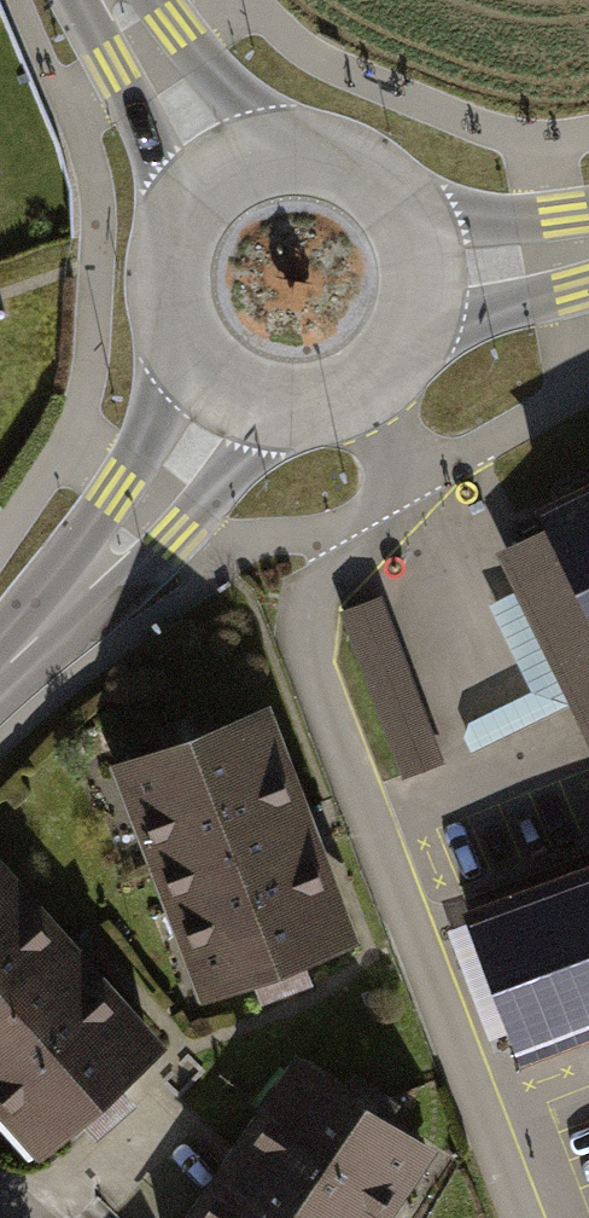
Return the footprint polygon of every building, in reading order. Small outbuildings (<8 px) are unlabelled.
[(501,558),(588,760),(588,514),(501,558)] [(440,764),(378,600),(340,615),(402,779),(440,764)] [(254,710),(115,763),(206,1000),(345,946),(254,710)] [(0,858),(0,1102),(44,1150),(173,1032),(7,852),(0,858)] [(473,916),(524,1071),(588,1048),(588,867),(473,916)] [(198,1217),(405,1217),(448,1152),(303,1057),(198,1217)]
